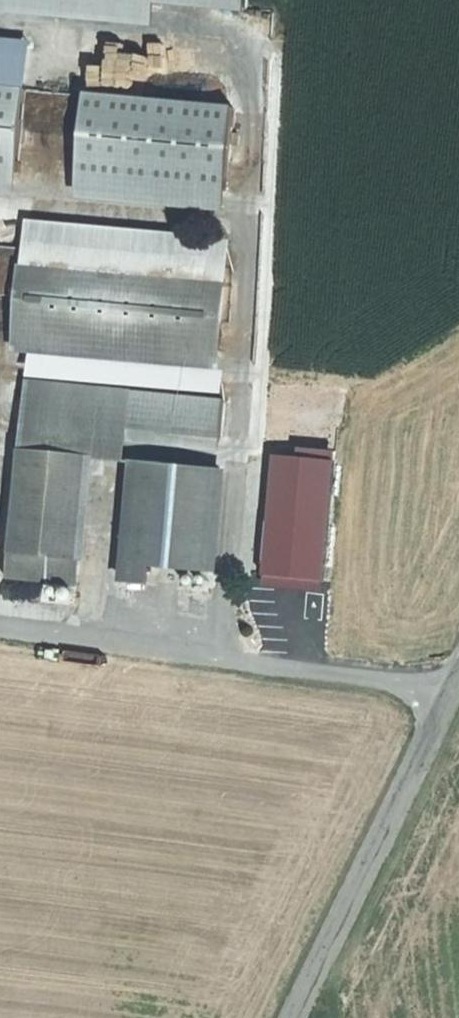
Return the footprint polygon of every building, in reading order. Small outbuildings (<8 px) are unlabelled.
[(0,88),(0,172),(19,173),(27,91),(0,88)] [(235,110),(85,96),(78,178),(227,192),(235,110)] [(24,268),(18,333),(218,351),(224,287),(24,268)] [(223,440),(226,403),(130,394),(130,393),(28,383),(27,395),(13,554),(79,560),(88,460),(124,463),(127,431),(223,440)] [(28,383),(21,383),(20,394),(27,395),(28,383)] [(147,566),(213,572),(222,472),(137,464),(128,564),(147,566)] [(11,580),(76,586),(79,560),(13,554),(11,580)] [(128,564),(126,584),(145,586),(147,566),(128,564)]
